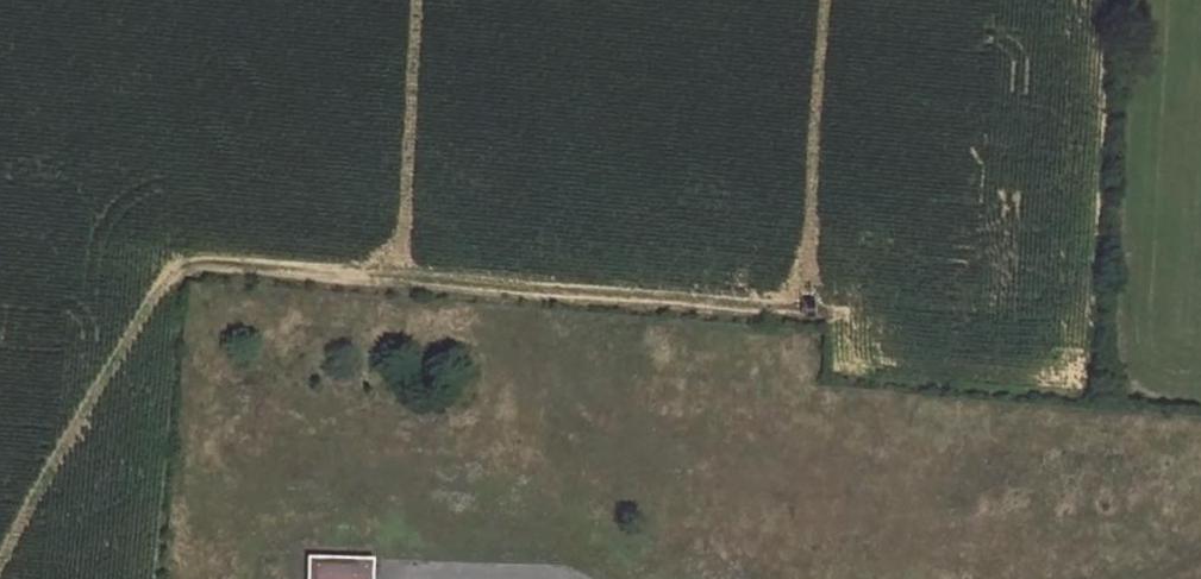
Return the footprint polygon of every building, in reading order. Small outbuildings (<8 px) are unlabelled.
[(309,557),(309,578),(376,578),(377,557),(309,557)]
